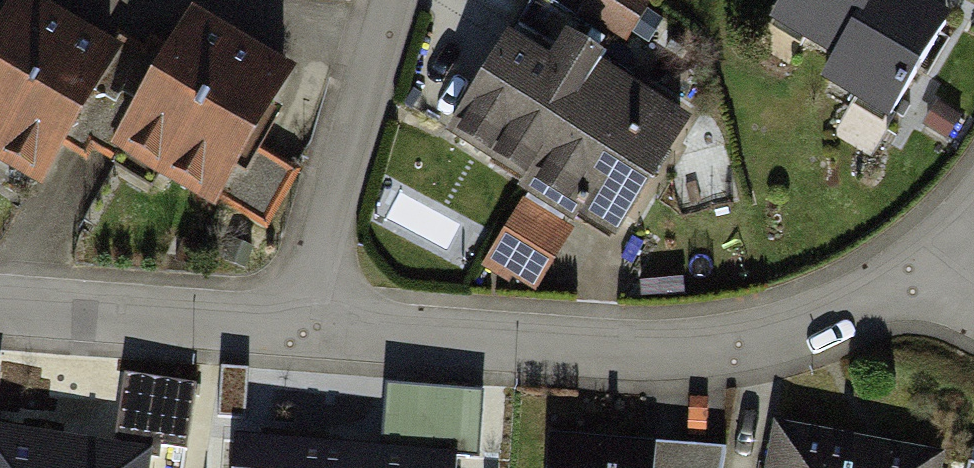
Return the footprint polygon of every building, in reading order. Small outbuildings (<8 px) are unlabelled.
[(615,49),(643,0),(529,0),(615,49)] [(915,0),(790,0),(767,38),(834,78),(824,95),(894,136),(960,26),(915,0)] [(18,6),(0,39),(0,171),(36,191),(111,57),(18,6)] [(283,82),(186,32),(119,162),(267,238),(297,180),(246,154),(283,82)] [(677,139),(523,42),(456,148),(610,245),(677,139)] [(572,242),(522,214),(491,268),(541,296),(572,242)] [(191,392),(123,383),(113,452),(160,458),(182,461),(191,392)] [(772,427),(765,467),(948,467),(950,458),(772,427)] [(239,436),(237,467),(459,467),(460,451),(239,436)] [(0,437),(0,467),(158,467),(160,458),(113,452),(0,437)] [(553,451),(552,467),(714,467),(714,460),(553,451)]
